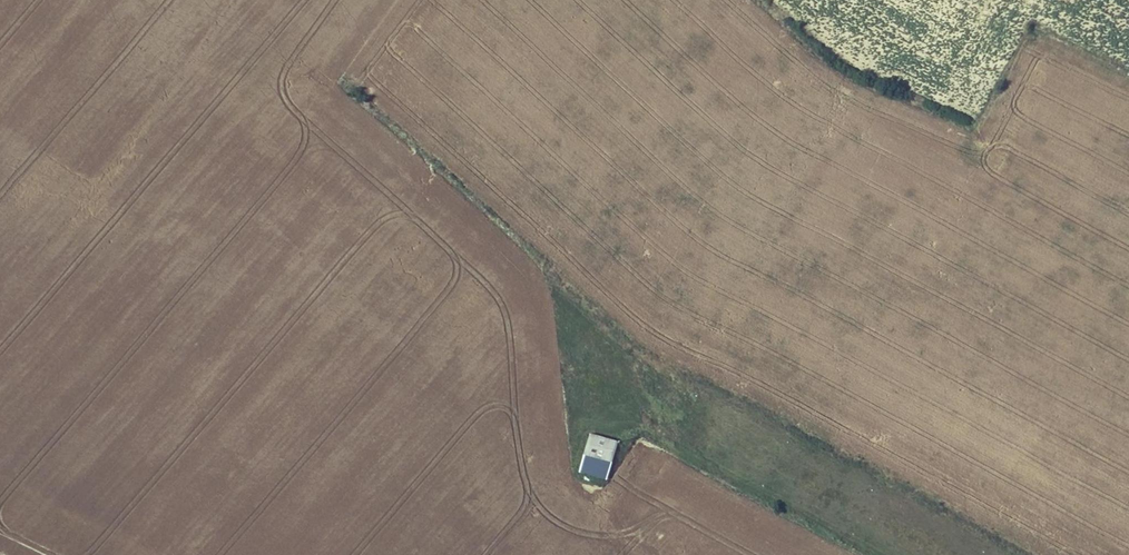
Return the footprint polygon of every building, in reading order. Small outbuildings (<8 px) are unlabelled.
[(590,435),(579,473),(605,480),(616,442),(590,435)]
